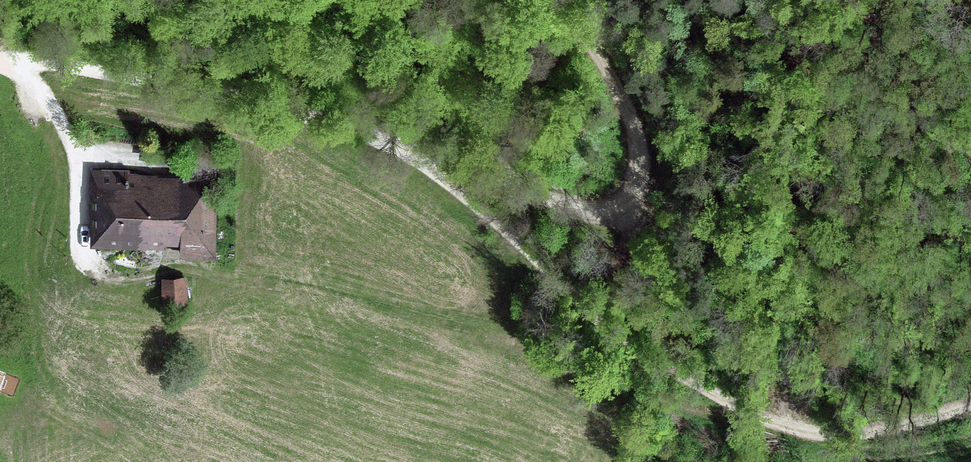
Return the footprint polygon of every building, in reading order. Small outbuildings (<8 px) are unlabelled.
[(131,170),(91,170),(89,248),(181,250),(181,261),(215,261),(217,186),(181,185),(181,176),(130,175),(131,170)] [(189,304),(188,279),(160,281),(162,306),(189,304)]
